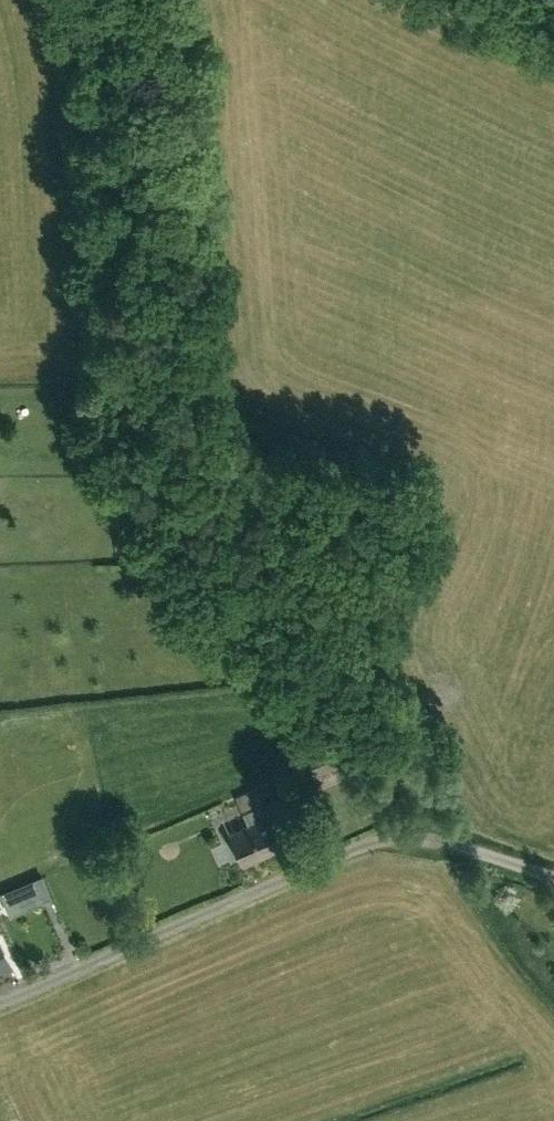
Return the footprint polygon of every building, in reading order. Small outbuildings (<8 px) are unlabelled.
[(304,747),(305,749),(287,756),(296,780),(314,773),(315,776),(360,757),(349,729),(304,747)] [(279,777),(235,797),(241,811),(266,800),(264,796),(284,787),(279,777)] [(228,834),(242,865),(279,848),(270,827),(284,821),(274,799),(241,813),(247,826),(228,834)] [(12,889),(21,910),(50,898),(41,877),(12,889)] [(8,964),(0,946),(0,968),(8,964)]
